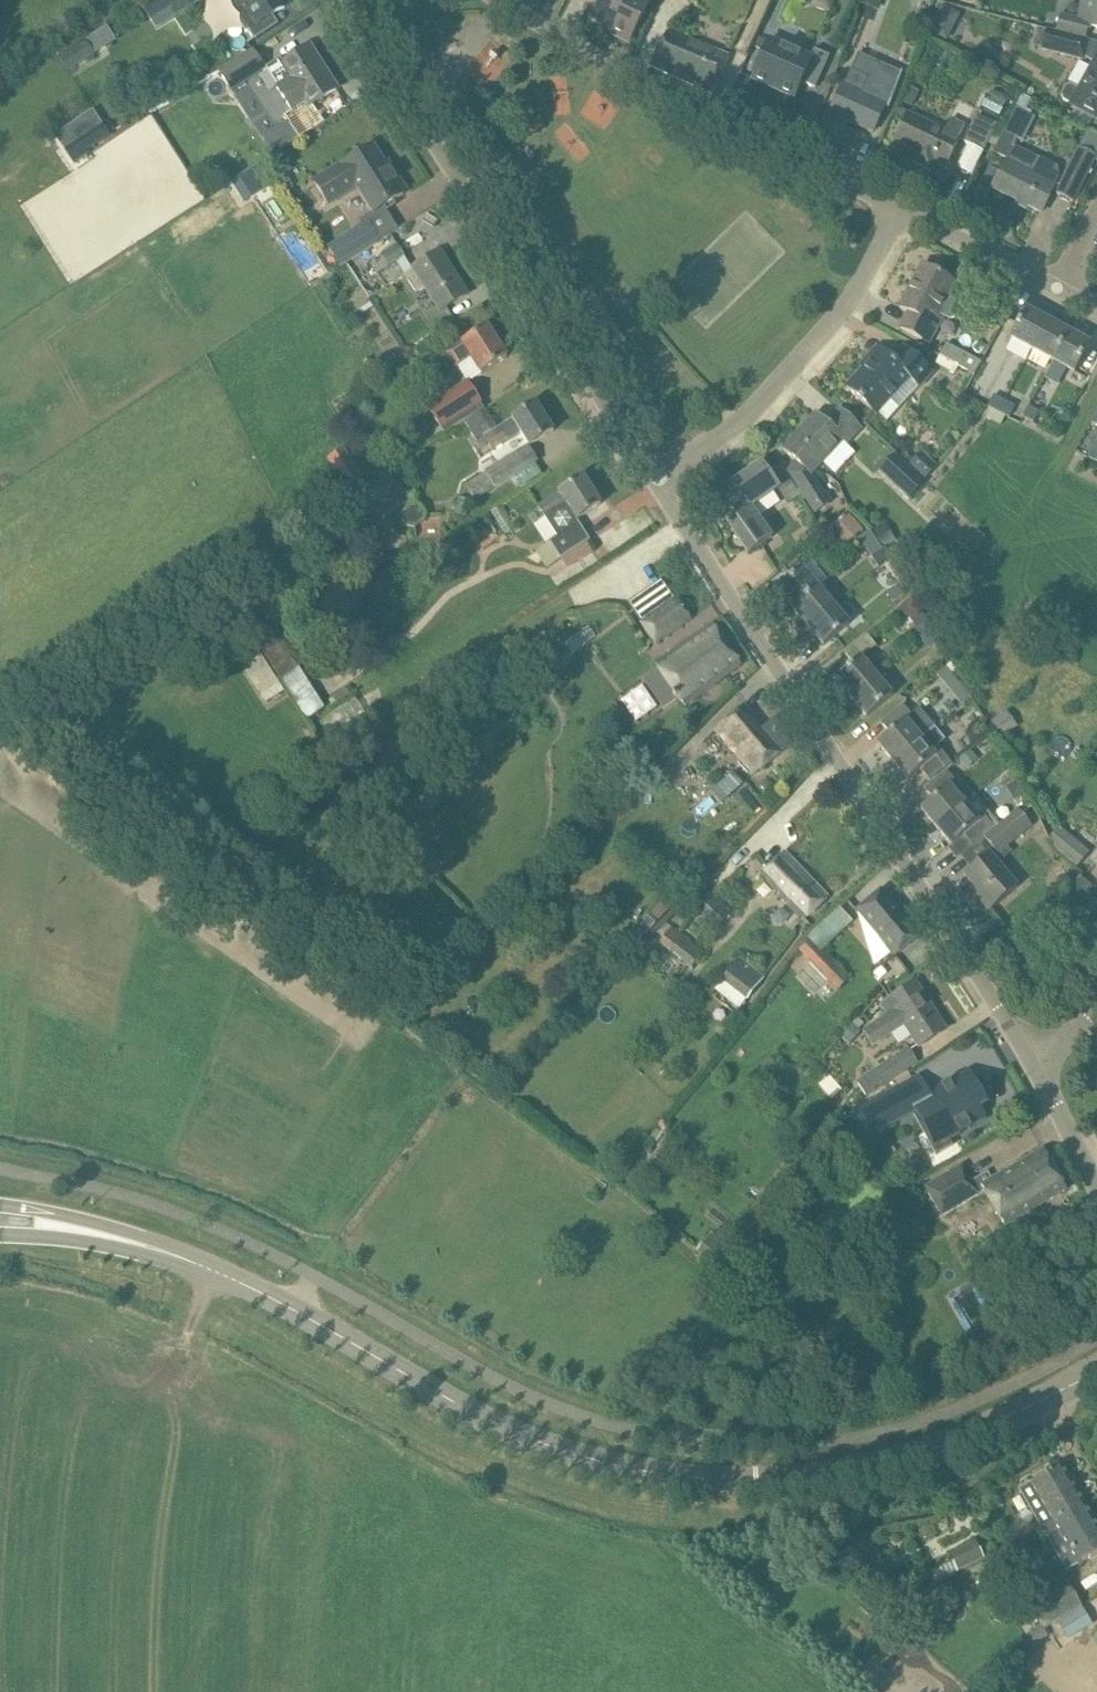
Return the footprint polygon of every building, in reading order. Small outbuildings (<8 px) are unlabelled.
[(171,8),(184,0),(165,0),(171,8)] [(246,32),(248,31),(254,40),(278,24),(272,14),(284,6),(280,0),(226,0),(246,32)] [(640,0),(601,0),(591,20),(631,40),(642,17),(640,16),(646,3),(640,0)] [(880,0),(864,0),(863,4),(877,9),(880,0)] [(942,5),(928,31),(947,41),(960,14),(942,5)] [(1048,29),(1048,30),(1089,40),(1086,39),(1090,22),(1060,14),(1056,31),(1048,29)] [(1089,40),(1048,30),(1043,49),(1084,60),(1089,40)] [(729,57),(667,31),(660,46),(651,66),(712,93),(721,73),(729,57)] [(86,40),(59,57),(68,72),(95,55),(86,40)] [(769,40),(753,79),(796,97),(802,81),(816,87),(830,55),(815,48),(811,58),(769,40)] [(337,89),(310,46),(283,63),(281,59),(268,68),(294,109),(307,101),(311,106),(337,89)] [(253,50),(219,71),(229,86),(262,65),(253,50)] [(862,58),(858,56),(852,69),(844,85),(843,85),(830,113),(873,132),(882,112),(886,105),(889,106),(899,78),(861,61),(862,58)] [(929,66),(927,60),(916,63),(918,70),(929,66)] [(1094,60),(1078,89),(1071,85),(1065,86),(1061,94),(1062,100),(1096,119),(1096,61),(1094,60)] [(1023,96),(1016,109),(1024,113),(1031,100),(1023,96)] [(255,123),(261,133),(287,117),(281,106),(255,123)] [(945,132),(908,114),(904,121),(894,141),(918,153),(913,162),(930,170),(934,161),(946,167),(956,147),(959,140),(966,125),(952,118),(945,132)] [(997,125),(977,115),(964,143),(984,152),(997,125)] [(286,120),(261,135),(272,152),(297,137),(286,120)] [(103,122),(64,147),(74,162),(89,152),(87,149),(111,133),(103,122)] [(1020,132),(1007,126),(993,153),(1007,160),(992,188),(1041,213),(1060,176),(1058,168),(1013,146),(1020,132)] [(405,196),(373,146),(314,183),(329,207),(362,186),(379,212),(405,196)] [(1056,194),(1074,203),(1096,156),(1079,147),(1056,194)] [(294,188),(283,171),(274,177),(285,193),(294,188)] [(330,248),(342,266),(377,244),(365,226),(330,248)] [(398,245),(370,262),(386,288),(405,276),(404,275),(406,274),(398,262),(406,257),(398,245)] [(406,274),(404,275),(405,276),(416,294),(426,288),(440,312),(467,295),(440,251),(413,268),(413,269),(406,274)] [(967,288),(923,265),(900,308),(909,313),(901,328),(929,344),(943,317),(949,320),(955,318),(968,295),(967,288)] [(1011,337),(1033,349),(1048,320),(1026,309),(1011,337)] [(1054,360),(1069,332),(1048,320),(1033,349),(1054,360)] [(507,358),(488,327),(448,352),(458,368),(473,358),(483,373),(507,358)] [(1069,332),(1054,360),(1060,363),(1053,375),(1069,384),(1091,344),(1069,332)] [(975,373),(981,362),(946,344),(941,355),(975,373)] [(878,347),(866,359),(870,362),(847,387),(877,414),(878,413),(887,421),(899,408),(890,400),(910,378),(920,387),(933,373),(904,347),(892,360),(878,347)] [(965,393),(999,411),(1010,391),(975,373),(981,362),(975,373),(974,374),(975,375),(965,393)] [(463,422),(463,423),(486,408),(485,408),(484,409),(480,404),(481,403),(468,382),(427,407),(444,434),(463,422)] [(1011,391),(1010,391),(999,411),(1009,416),(1015,405),(1006,401),(1011,391)] [(498,428),(486,408),(463,423),(481,451),(488,446),(492,451),(522,432),(530,446),(554,431),(537,404),(498,428)] [(1040,411),(1029,406),(1023,417),(1034,423),(1040,411)] [(861,428),(840,408),(826,423),(817,414),(783,450),(799,465),(791,473),(820,514),(834,504),(812,474),(843,440),(847,443),(861,428)] [(1088,457),(1096,462),(1096,440),(1088,457)] [(538,462),(528,446),(485,472),(485,473),(465,486),(475,501),(494,489),(538,462)] [(344,448),(328,459),(347,488),(363,477),(344,448)] [(937,465),(921,451),(911,463),(926,477),(937,465)] [(925,483),(894,454),(878,471),(909,500),(925,483)] [(769,472),(763,462),(726,487),(733,497),(725,502),(730,509),(721,515),(749,554),(772,537),(753,510),(779,492),(788,505),(802,495),(795,486),(780,464),(769,472)] [(402,492),(388,471),(364,486),(371,495),(373,493),(381,505),(402,492)] [(584,478),(538,506),(557,535),(578,523),(576,520),(601,505),(599,503),(602,500),(596,489),(592,491),(584,478)] [(861,527),(849,515),(832,530),(844,543),(861,527)] [(885,522),(872,530),(877,538),(884,548),(897,541),(885,522)] [(590,542),(578,523),(557,535),(548,541),(550,544),(536,552),(546,568),(590,542)] [(858,539),(864,548),(877,538),(870,531),(858,539)] [(877,538),(864,548),(871,559),(884,550),(877,538)] [(802,569),(794,575),(777,590),(793,608),(817,587),(826,581),(810,562),(802,569)] [(904,596),(898,586),(886,592),(892,603),(904,596)] [(808,627),(833,606),(817,587),(793,608),(808,627)] [(674,598),(639,622),(654,645),(690,621),(674,598)] [(922,615),(911,600),(897,610),(903,619),(907,616),(913,623),(922,615)] [(849,625),(833,606),(808,627),(824,646),(849,625)] [(921,639),(931,630),(927,622),(915,629),(921,639)] [(742,665),(712,624),(655,665),(658,669),(643,680),(663,709),(679,698),(685,706),(742,665)] [(939,643),(931,630),(921,639),(927,650),(939,643)] [(239,661),(268,705),(283,695),(254,650),(239,661)] [(835,679),(851,698),(876,677),(860,658),(835,679)] [(876,677),(851,698),(867,717),(892,696),(876,677)] [(956,678),(947,686),(955,696),(965,688),(956,678)] [(357,698),(320,718),(327,731),(364,711),(357,698)] [(763,727),(745,705),(715,729),(755,777),(795,743),(774,718),(763,727)] [(911,714),(903,705),(898,709),(882,723),(890,733),(878,743),(893,762),(921,739),(933,728),(917,709),(911,714)] [(990,723),(996,731),(1009,722),(1004,714),(990,723)] [(921,739),(893,762),(908,780),(921,770),(929,780),(951,761),(936,743),(929,749),(921,739)] [(978,760),(970,751),(959,760),(967,769),(978,760)] [(933,799),(921,809),(936,828),(961,807),(964,804),(956,794),(962,788),(947,771),(942,775),(925,789),(933,799)] [(1025,793),(1018,780),(1006,787),(1013,800),(1025,793)] [(961,807),(936,828),(952,846),(963,836),(972,847),(989,832),(994,828),(995,827),(980,810),(974,815),(964,804),(961,807)] [(982,859),(964,875),(980,894),(977,896),(989,911),(1019,887),(1004,870),(994,857),(1033,825),(1018,807),(995,827),(994,828),(989,832),(972,847),(982,859)] [(1090,853),(1060,827),(1050,837),(1057,851),(1077,868),(1090,853)] [(828,898),(784,852),(759,876),(803,922),(828,898)] [(1080,876),(1069,885),(1069,886),(1091,892),(1092,886),(1080,876)] [(1051,905),(1061,905),(1061,887),(1051,887),(1051,905)] [(731,911),(711,893),(698,907),(718,926),(731,911)] [(917,936),(881,893),(859,911),(896,954),(917,936)] [(649,912),(656,920),(672,907),(665,898),(649,912)] [(705,952),(674,927),(662,941),(694,966),(705,952)] [(821,952),(809,939),(803,945),(799,951),(807,960),(793,974),(814,996),(827,984),(835,993),(851,978),(824,950),(821,952)] [(722,981),(747,1000),(764,978),(739,958),(722,981)] [(888,1016),(864,1032),(873,1046),(906,1024),(920,1046),(926,1042),(945,1030),(915,984),(896,996),(890,1000),(882,1005),(888,1016)] [(907,1048),(904,1044),(894,1051),(897,1056),(856,1083),(866,1097),(918,1063),(908,1048),(907,1048)] [(971,1127),(990,1116),(957,1056),(858,1111),(872,1136),(912,1113),(936,1155),(953,1146),(952,1144),(951,1145),(951,1144),(948,1140),(959,1133),(960,1135),(961,1134),(960,1133),(968,1128),(970,1127),(971,1129),(972,1128),(971,1127)] [(830,1075),(819,1085),(833,1100),(844,1091),(830,1075)] [(664,1118),(657,1125),(665,1131),(671,1124),(664,1118)] [(1067,1190),(1044,1149),(992,1179),(987,1171),(971,1180),(962,1164),(924,1185),(941,1215),(983,1191),(1003,1226),(1067,1190)] [(697,1250),(715,1265),(729,1249),(711,1234),(697,1250)] [(958,1371),(954,1362),(944,1365),(947,1374),(958,1371)] [(1061,1465),(1031,1483),(1019,1490),(1043,1530),(1055,1523),(1084,1505),(1061,1465)] [(1067,1571),(1079,1564),(1096,1553),(1096,1526),(1084,1505),(1055,1523),(1043,1530),(1067,1571)] [(983,1558),(975,1541),(949,1554),(958,1571),(983,1558)] [(984,1566),(992,1583),(1009,1575),(1001,1558),(984,1566)] [(1082,1606),(1068,1585),(1031,1610),(1044,1631),(1058,1622),(1076,1610),(1082,1606)] [(921,1597),(906,1603),(912,1618),(928,1611),(921,1597)] [(1076,1610),(1058,1622),(1066,1634),(1084,1622),(1076,1610)]
